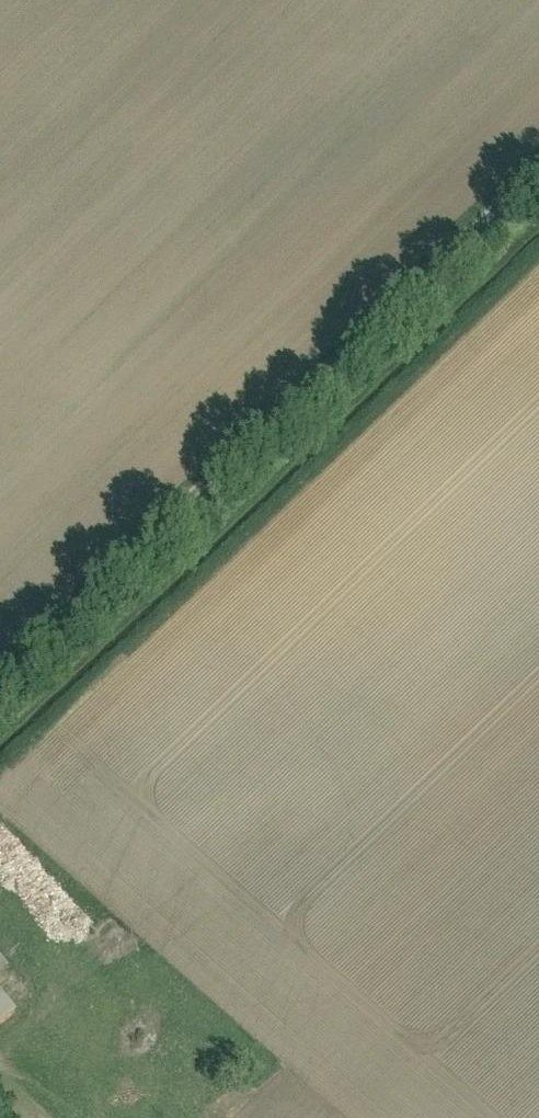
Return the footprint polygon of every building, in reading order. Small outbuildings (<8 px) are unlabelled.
[(103,945),(122,930),(111,917),(92,932),(103,945)] [(11,1011),(0,998),(0,1020),(11,1011)]
